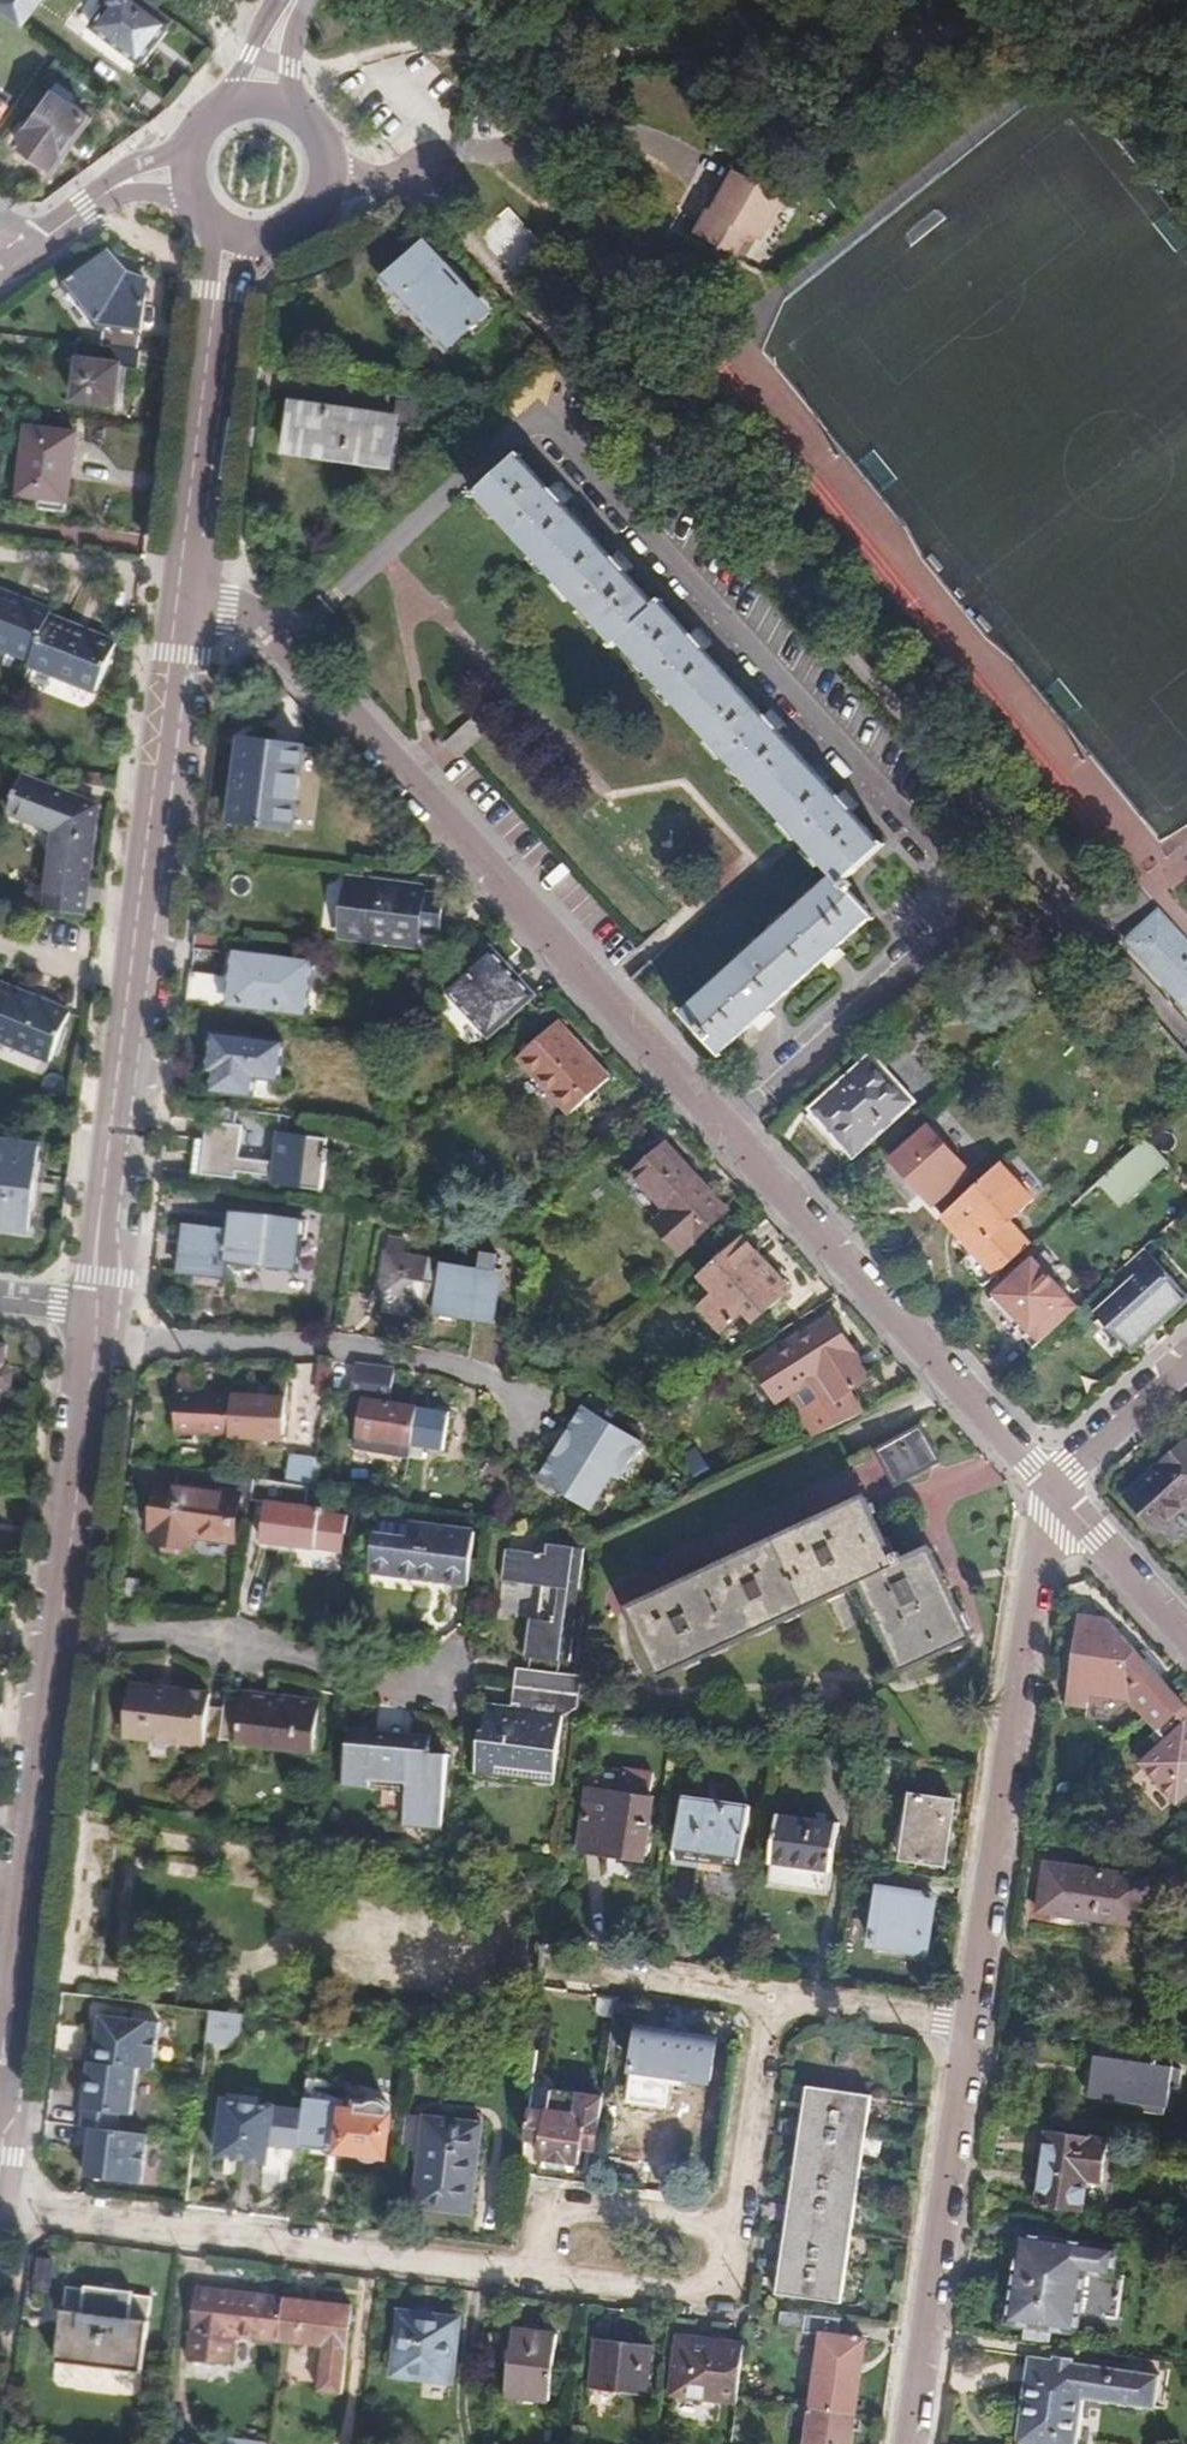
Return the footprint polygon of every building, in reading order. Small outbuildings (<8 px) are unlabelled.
[(22,29),(41,0),(0,0),(0,13),(22,29)] [(92,22),(140,60),(152,44),(150,41),(156,31),(160,35),(173,17),(150,0),(109,0),(92,22)] [(55,88),(20,140),(54,163),(89,113),(55,88)] [(9,104),(0,98),(0,117),(9,104)] [(507,209),(475,237),(515,283),(548,254),(507,209)] [(768,227),(713,212),(700,258),(690,255),(684,278),(743,294),(750,267),(756,269),(768,227)] [(395,288),(448,346),(486,311),(433,252),(395,288)] [(96,327),(94,346),(141,351),(150,283),(134,279),(130,285),(107,254),(63,285),(96,327)] [(94,346),(87,345),(78,402),(117,406),(123,367),(139,369),(142,352),(141,351),(94,346)] [(401,400),(399,418),(431,423),(434,404),(401,400)] [(309,440),(307,454),(305,460),(385,471),(386,467),(392,468),(398,417),(296,403),(291,437),(309,440)] [(29,429),(21,496),(68,503),(76,435),(29,429)] [(289,452),(307,454),(309,440),(291,437),(289,452)] [(685,1013),(722,1054),(871,915),(848,890),(853,885),(847,879),(883,846),(660,602),(656,606),(519,455),(477,495),(614,647),(620,641),(835,875),(685,1013)] [(36,661),(34,667),(99,693),(118,645),(52,620),(55,613),(0,592),(0,648),(36,661)] [(449,741),(465,758),(492,732),(476,715),(449,741)] [(240,795),(237,824),(297,832),(307,752),(247,745),(242,775),(236,774),(234,794),(240,795)] [(25,776),(12,809),(60,829),(48,909),(84,913),(98,805),(25,776)] [(403,889),(348,884),(345,913),(357,915),(354,938),(420,945),(422,930),(442,933),(446,901),(403,896),(403,889)] [(1017,905),(992,928),(997,935),(1022,912),(1017,905)] [(1131,939),(1186,1003),(1186,938),(1162,909),(1131,939)] [(357,915),(345,913),(342,936),(354,938),(357,915)] [(493,950),(448,991),(490,1036),(534,994),(493,950)] [(237,951),(230,1006),(309,1015),(315,960),(237,951)] [(58,1048),(77,1000),(0,968),(0,1024),(58,1048)] [(560,1021),(520,1058),(572,1115),(612,1077),(560,1021)] [(215,1036),(208,1093),(280,1101),(285,1044),(215,1036)] [(870,1053),(804,1115),(847,1163),(914,1101),(870,1053)] [(199,1140),(196,1175),(239,1180),(240,1173),(278,1177),(277,1184),(324,1189),(327,1162),(333,1163),(334,1149),(329,1149),(329,1139),(282,1134),(279,1164),(241,1159),(244,1127),(210,1124),(208,1142),(199,1140)] [(931,1127),(893,1162),(933,1204),(970,1170),(931,1127)] [(1168,1161),(1148,1138),(1075,1205),(1095,1227),(1168,1161)] [(32,1231),(43,1148),(0,1143),(0,1227),(32,1231)] [(670,1148),(638,1177),(672,1216),(658,1229),(683,1257),(730,1215),(670,1148)] [(1001,1165),(944,1217),(978,1255),(965,1266),(983,1288),(1055,1223),(1001,1165)] [(190,1228),(184,1277),(230,1281),(232,1262),(300,1270),(306,1221),(237,1213),(234,1233),(190,1228)] [(745,1236),(701,1277),(715,1292),(699,1306),(724,1334),(748,1313),(757,1323),(793,1290),(745,1236)] [(435,1305),(441,1267),(398,1261),(400,1243),(383,1241),(376,1298),(435,1305)] [(1143,1247),(1125,1264),(1134,1274),(1093,1311),(1121,1343),(1154,1314),(1159,1319),(1186,1294),(1143,1247)] [(474,1271),(441,1267),(435,1305),(485,1311),(492,1254),(477,1252),(474,1271)] [(1017,1313),(1033,1331),(1069,1297),(1037,1259),(993,1300),(1010,1319),(1017,1313)] [(1154,1314),(1121,1343),(1126,1348),(1159,1319),(1154,1314)] [(754,1367),(775,1403),(818,1377),(834,1402),(871,1380),(833,1320),(754,1367)] [(1,1409),(3,1391),(6,1391),(14,1387),(16,1372),(9,1364),(5,1364),(7,1346),(0,1346),(0,1409),(1,1409)] [(393,1374),(353,1369),(348,1401),(361,1403),(354,1450),(410,1458),(412,1445),(417,1412),(388,1407),(393,1374)] [(174,1434),(231,1437),(233,1394),(195,1392),(196,1378),(177,1377),(174,1434)] [(233,1394),(231,1437),(282,1440),(285,1383),(269,1382),(268,1396),(233,1394)] [(644,1443),(577,1402),(531,1479),(586,1512),(607,1477),(619,1485),(644,1443)] [(450,1417),(417,1412),(412,1445),(445,1451),(450,1417)] [(880,1442),(897,1477),(941,1455),(924,1420),(880,1442)] [(1127,1499),(1158,1533),(1186,1505),(1186,1450),(1184,1446),(1127,1499)] [(286,1448),(280,1486),(310,1491),(316,1452),(286,1448)] [(310,1491),(318,1492),(324,1453),(316,1452),(310,1491)] [(255,1483),(181,1472),(178,1489),(159,1487),(152,1532),(156,1533),(154,1545),(193,1550),(195,1539),(236,1543),(241,1497),(253,1497),(255,1483)] [(253,1497),(252,1502),(268,1504),(262,1541),(299,1545),(343,1551),(348,1513),(308,1508),(310,1491),(280,1486),(255,1483),(253,1497)] [(903,1669),(972,1636),(929,1549),(905,1560),(901,1551),(896,1554),(868,1497),(633,1608),(664,1675),(861,1582),(903,1669)] [(375,1535),(370,1571),(468,1582),(475,1532),(410,1524),(408,1539),(375,1535)] [(532,1617),(527,1658),(571,1661),(586,1547),(551,1543),(549,1555),(508,1551),(504,1581),(544,1586),(540,1618),(532,1617)] [(343,1551),(299,1545),(296,1568),(340,1572),(343,1551)] [(1125,1693),(1158,1730),(1186,1704),(1107,1618),(1080,1613),(1066,1705),(1088,1708),(1091,1689),(1125,1693)] [(519,1668),(517,1687),(581,1695),(583,1677),(519,1668)] [(126,1736),(221,1747),(222,1739),(225,1709),(210,1707),(212,1694),(133,1685),(126,1736)] [(565,1713),(581,1698),(581,1695),(517,1687),(514,1707),(565,1713)] [(244,1696),(227,1694),(226,1705),(243,1707),(244,1696)] [(225,1709),(222,1739),(316,1749),(321,1704),(244,1696),(243,1707),(226,1705),(225,1709)] [(565,1713),(514,1707),(492,1704),(489,1731),(485,1730),(480,1776),(556,1784),(565,1713)] [(1186,1704),(1178,1712),(1186,1722),(1186,1705),(1186,1704)] [(1178,1712),(1158,1730),(1164,1737),(1164,1743),(1142,1763),(1179,1802),(1186,1795),(1186,1722),(1178,1712)] [(355,1729),(349,1784),(411,1791),(407,1826),(445,1831),(454,1755),(434,1753),(436,1738),(355,1729)] [(592,1768),(592,1784),(621,1784),(621,1767),(592,1768)] [(592,1786),(582,1854),(644,1863),(654,1795),(592,1786)] [(914,1793),(904,1859),(946,1866),(956,1799),(914,1793)] [(685,1796),(675,1864),(739,1873),(749,1805),(685,1796)] [(781,1815),(772,1882),(831,1890),(840,1823),(781,1815)] [(1143,1927),(1151,1879),(1049,1864),(1042,1912),(1143,1927)] [(917,1878),(886,1873),(884,1889),(881,1888),(873,1940),(879,1941),(877,1953),(905,1957),(907,1942),(928,1946),(935,1897),(915,1894),(917,1878)] [(907,1942),(905,1957),(926,1960),(928,1946),(907,1942)] [(213,2010),(182,2006),(176,2054),(206,2058),(210,2030),(213,2010)] [(240,2034),(243,2014),(213,2010),(210,2030),(240,2034)] [(74,2132),(71,2160),(122,2166),(140,2021),(90,2015),(86,2043),(102,2045),(91,2134),(74,2132)] [(637,2027),(631,2069),(711,2081),(717,2038),(637,2027)] [(320,2034),(319,2046),(339,2048),(340,2037),(320,2034)] [(1176,2051),(1139,2046),(1137,2063),(1173,2067),(1176,2051)] [(1173,2067),(1137,2063),(1095,2057),(1090,2096),(1169,2106),(1173,2067)] [(808,2085),(779,2293),(842,2302),(871,2094),(808,2085)] [(598,2149),(605,2098),(561,2092),(551,2091),(549,2111),(545,2110),(541,2142),(539,2159),(582,2164),(584,2148),(598,2149)] [(227,2100),(220,2154),(268,2160),(274,2106),(227,2100)] [(323,2105),(320,2128),(341,2131),(339,2149),(387,2155),(392,2113),(323,2105)] [(545,2110),(531,2108),(527,2140),(541,2142),(545,2110)] [(667,2133),(668,2115),(630,2113),(629,2131),(667,2133)] [(420,2163),(415,2205),(473,2212),(480,2151),(472,2150),(474,2131),(424,2125),(424,2128),(406,2126),(401,2161),(420,2163)] [(1039,2205),(1084,2211),(1087,2181),(1106,2183),(1111,2140),(1050,2132),(1039,2205)] [(1087,2181),(1084,2211),(1110,2215),(1114,2184),(1106,2183),(1087,2181)] [(1022,2232),(1009,2321),(1079,2332),(1088,2275),(1112,2277),(1116,2245),(1022,2232)] [(39,2259),(37,2281),(50,2283),(53,2261),(39,2259)] [(88,2285),(85,2312),(132,2318),(136,2291),(88,2285)] [(274,2339),(280,2297),(199,2287),(189,2374),(213,2377),(218,2333),(274,2339)] [(352,2306),(280,2297),(274,2339),(323,2345),(318,2388),(341,2391),(352,2306)] [(65,2310),(59,2361),(145,2371),(151,2320),(132,2318),(85,2312),(65,2310)] [(402,2311),(394,2374),(450,2381),(458,2318),(402,2311)] [(822,2334),(811,2409),(854,2415),(864,2342),(837,2337),(840,2320),(804,2315),(802,2331),(822,2334)] [(516,2330),(508,2395),(552,2401),(560,2336),(516,2330)] [(676,2390),(738,2399),(744,2355),(728,2353),(729,2343),(684,2337),(676,2390)] [(599,2341),(593,2387),(647,2394),(653,2348),(599,2341)] [(744,2355),(745,2345),(729,2343),(728,2353),(744,2355)] [(1018,2443),(1077,2443),(1084,2399),(1157,2410),(1162,2378),(1030,2357),(1018,2443)] [(811,2409),(807,2443),(850,2443),(854,2415),(811,2409)]
